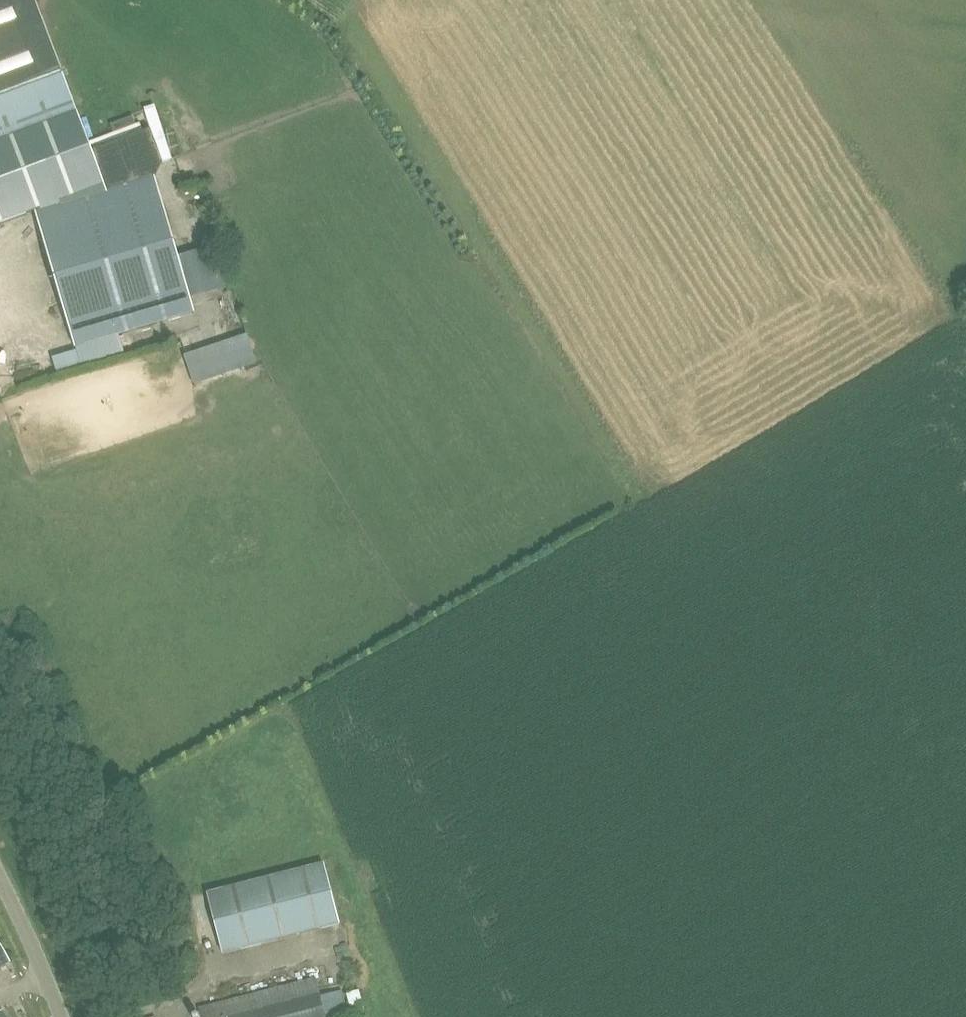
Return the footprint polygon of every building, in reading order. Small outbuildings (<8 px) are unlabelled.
[(78,115),(35,0),(0,0),(0,145),(78,115)] [(161,163),(171,160),(154,104),(143,108),(149,128),(161,163)] [(105,185),(78,115),(0,145),(0,224),(105,185)] [(188,290),(162,202),(44,237),(70,325),(188,290)] [(195,290),(225,283),(214,242),(184,250),(195,290)] [(222,299),(239,297),(238,287),(221,289),(222,299)] [(198,379),(257,361),(248,332),(190,350),(198,379)] [(207,894),(222,953),(339,922),(324,864),(207,894)] [(10,962),(0,945),(0,968),(10,962)] [(316,978),(200,1008),(202,1016),(326,1016),(316,978)] [(362,984),(350,986),(353,1005),(365,1003),(362,984)]
